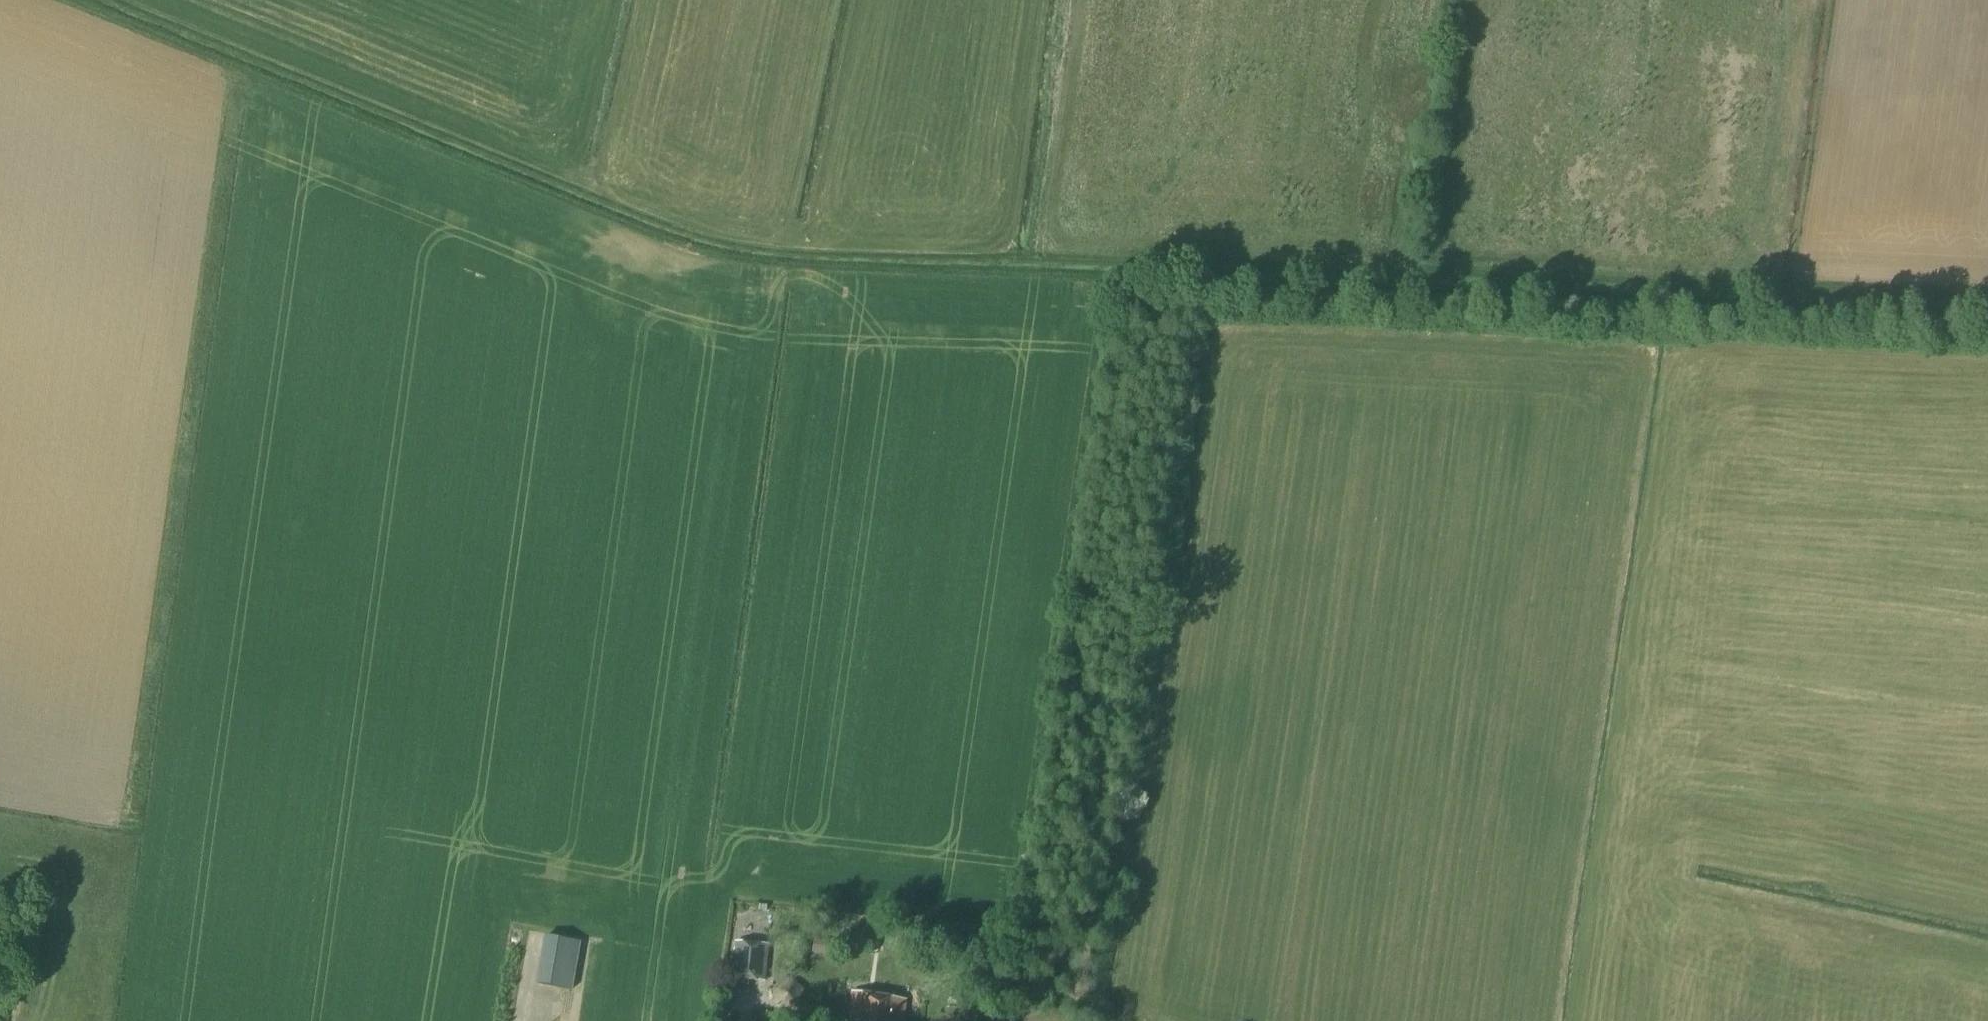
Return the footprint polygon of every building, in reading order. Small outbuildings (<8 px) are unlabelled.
[(652,954),(656,921),(577,910),(573,940),(543,936),(536,985),(570,990),(569,997),(593,1000),(600,947),(652,954)] [(812,953),(827,955),(829,941),(814,940),(812,953)] [(767,981),(769,944),(734,942),(732,979),(767,981)] [(797,1010),(806,992),(789,978),(772,989),(777,1009),(797,1010)] [(849,996),(846,1020),(899,1020),(902,1003),(849,996)]
